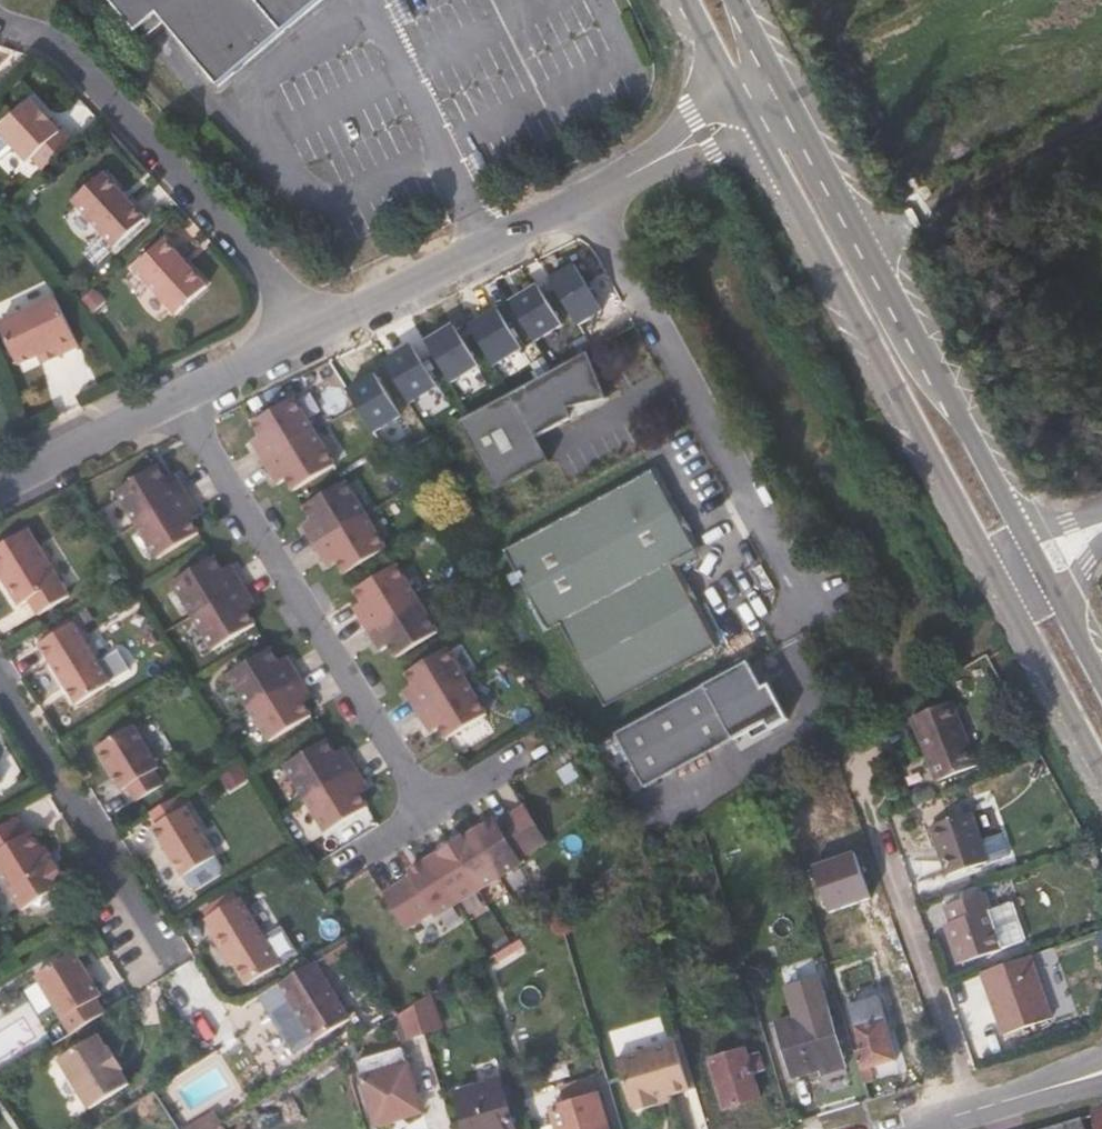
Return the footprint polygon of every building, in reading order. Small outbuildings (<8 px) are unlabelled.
[(134,35),(155,18),(162,26),(216,91),(324,0),(105,0),(134,35)] [(134,35),(141,44),(162,26),(155,18),(134,35)] [(61,134),(57,136),(29,105),(0,132),(0,141),(24,167),(30,162),(41,173),(72,146),(61,134)] [(112,251),(142,223),(100,177),(70,204),(112,251)] [(131,271),(174,318),(204,291),(162,244),(131,271)] [(75,349),(52,300),(0,325),(0,335),(15,366),(37,356),(52,348),(57,357),(75,349)] [(37,356),(42,365),(57,357),(52,348),(37,356)] [(573,414),(614,400),(591,356),(463,424),(499,494),(553,465),(540,440),(571,424),(573,421),(573,414)] [(262,443),(252,449),(260,462),(311,431),(292,398),(250,423),(258,436),(262,443)] [(283,476),(291,490),(332,465),(311,431),(260,462),(269,477),(280,471),(283,476)] [(258,436),(248,442),(252,449),(262,443),(258,436)] [(160,478),(152,465),(112,489),(133,523),(180,495),(171,480),(164,485),(160,478)] [(269,477),(272,483),(283,476),(280,471),(269,477)] [(171,480),(167,473),(160,478),(164,485),(171,480)] [(675,514),(654,476),(645,482),(666,519),(675,514)] [(313,526),(303,532),(311,545),(362,514),(342,480),(300,505),(309,520),(313,526)] [(508,557),(549,635),(560,629),(671,569),(697,555),(675,514),(666,519),(645,482),(508,557)] [(188,507),(180,495),(133,523),(152,556),(193,532),(185,519),(180,511),(188,507)] [(185,519),(192,515),(188,507),(180,511),(185,519)] [(334,560),(341,573),(383,548),(362,514),(311,545),(320,560),(330,554),(334,560)] [(309,520),(300,526),(303,532),(313,526),(309,520)] [(35,616),(67,598),(27,530),(0,547),(0,580),(17,608),(27,602),(35,616)] [(320,560),(324,566),(334,560),(330,554),(320,560)] [(216,569),(209,558),(169,582),(190,617),(238,588),(228,572),(220,577),(216,569)] [(363,608),(354,613),(362,627),(413,597),(393,563),(351,589),(359,602),(363,608)] [(228,572),(224,565),(216,569),(220,577),(228,572)] [(605,710),(715,649),(671,569),(560,629),(605,710)] [(245,599),(238,588),(190,617),(210,649),(250,626),(242,612),(237,604),(245,599)] [(384,642),(391,655),(433,630),(413,597),(362,627),(370,641),(380,636),(384,642)] [(242,612),(250,607),(245,599),(237,604),(242,612)] [(359,602),(350,607),(354,613),(363,608),(359,602)] [(68,699),(102,678),(64,617),(30,637),(68,699)] [(370,641),(374,648),(384,642),(380,636),(370,641)] [(441,647),(401,672),(408,682),(412,690),(404,695),(412,710),(461,680),(441,647)] [(272,662),(265,649),(225,674),(245,707),(293,679),(284,664),(276,669),(272,662)] [(284,664),(280,657),(272,662),(276,669),(284,664)] [(789,721),(770,686),(763,690),(748,663),(615,736),(644,791),(750,733),(767,724),(770,731),(789,721)] [(301,692),(293,679),(245,707),(266,741),(306,716),(297,702),(293,696),(301,692)] [(435,727),(441,737),(481,713),(461,680),(412,710),(421,724),(430,719),(435,727)] [(404,695),(412,690),(408,682),(399,687),(404,695)] [(297,702),(305,698),(301,692),(293,696),(297,702)] [(935,783),(974,767),(949,705),(910,720),(935,783)] [(421,724),(426,732),(435,727),(430,719),(421,724)] [(750,733),(754,740),(770,731),(767,724),(750,733)] [(159,785),(150,771),(155,768),(129,725),(93,746),(110,775),(112,774),(121,789),(124,787),(132,801),(159,785)] [(321,741),(281,766),(302,800),(350,770),(342,757),(334,762),(329,755),(321,741)] [(342,757),(338,750),(329,755),(334,762),(342,757)] [(359,784),(350,770),(302,800),(323,833),(362,809),(354,796),(350,789),(359,784)] [(354,796),(363,791),(359,784),(350,789),(354,796)] [(149,827),(177,874),(211,855),(175,796),(148,813),(155,824),(149,827)] [(544,845),(523,810),(496,826),(518,861),(544,845)] [(930,830),(947,879),(985,866),(968,817),(930,830)] [(496,826),(493,821),(472,834),(501,880),(522,868),(518,861),(496,826)] [(27,841),(18,826),(0,837),(0,881),(26,922),(36,916),(47,919),(56,913),(57,903),(67,897),(65,894),(69,892),(50,861),(46,863),(31,839),(27,841)] [(465,838),(462,833),(447,842),(450,846),(465,838)] [(501,880),(472,834),(465,838),(450,846),(479,893),(501,880)] [(447,842),(433,850),(436,855),(450,846),(447,842)] [(450,846),(436,855),(426,861),(455,908),(479,893),(450,846)] [(851,851),(810,865),(826,911),(867,897),(851,851)] [(431,915),(434,920),(455,908),(426,861),(406,873),(409,879),(431,915)] [(403,932),(431,915),(409,879),(381,896),(403,932)] [(224,953),(243,985),(278,964),(239,897),(203,918),(212,933),(208,935),(220,955),(224,953)] [(1024,947),(1010,907),(988,915),(981,897),(945,909),(951,926),(948,927),(961,968),(1024,947)] [(887,907),(873,912),(876,919),(890,915),(887,907)] [(524,949),(520,941),(511,946),(516,954),(524,949)] [(516,954),(511,946),(503,951),(508,959),(516,954)] [(495,956),(500,964),(508,959),(503,951),(495,956)] [(99,1014),(91,999),(97,995),(71,953),(31,976),(66,1034),(99,1014)] [(1002,1040),(1051,1023),(1030,959),(981,976),(1002,1040)] [(311,1042),(346,1021),(311,962),(276,983),(311,1042)] [(821,976),(785,985),(791,1021),(828,1010),(821,976)] [(440,1029),(431,996),(415,1006),(423,1034),(440,1029)] [(871,1081),(868,1069),(893,1061),(875,999),(845,1007),(858,1051),(853,1053),(862,1084),(871,1081)] [(399,1016),(405,1039),(423,1034),(415,1006),(399,1016)] [(839,1028),(834,1029),(828,1010),(791,1021),(777,1025),(793,1078),(825,1069),(829,1082),(848,1077),(838,1043),(843,1042),(839,1028)] [(105,1048),(102,1050),(93,1035),(53,1060),(83,1109),(123,1084),(115,1070),(118,1068),(105,1048)] [(690,1090),(695,1088),(681,1041),(676,1043),(690,1090)] [(657,1100),(670,1096),(690,1090),(676,1043),(617,1060),(631,1108),(635,1106),(637,1112),(658,1106),(657,1100)] [(405,1066),(400,1052),(398,1051),(357,1063),(361,1079),(360,1079),(374,1127),(378,1126),(379,1128),(381,1128),(394,1125),(393,1122),(420,1114),(406,1067),(405,1066)] [(759,1056),(748,1059),(746,1052),(710,1062),(725,1111),(760,1101),(753,1077),(765,1074),(759,1056)] [(195,1110),(225,1095),(213,1069),(182,1085),(195,1110)] [(455,1096),(465,1128),(513,1128),(499,1083),(455,1096)] [(591,1100),(586,1084),(562,1091),(567,1107),(551,1112),(555,1128),(550,1128),(604,1128),(595,1099),(591,1100)] [(658,1106),(672,1102),(670,1096),(657,1100),(658,1106)] [(187,1128),(217,1128),(221,1127),(212,1113),(187,1128)] [(1082,1121),(1054,1128),(1084,1128),(1082,1121)]
